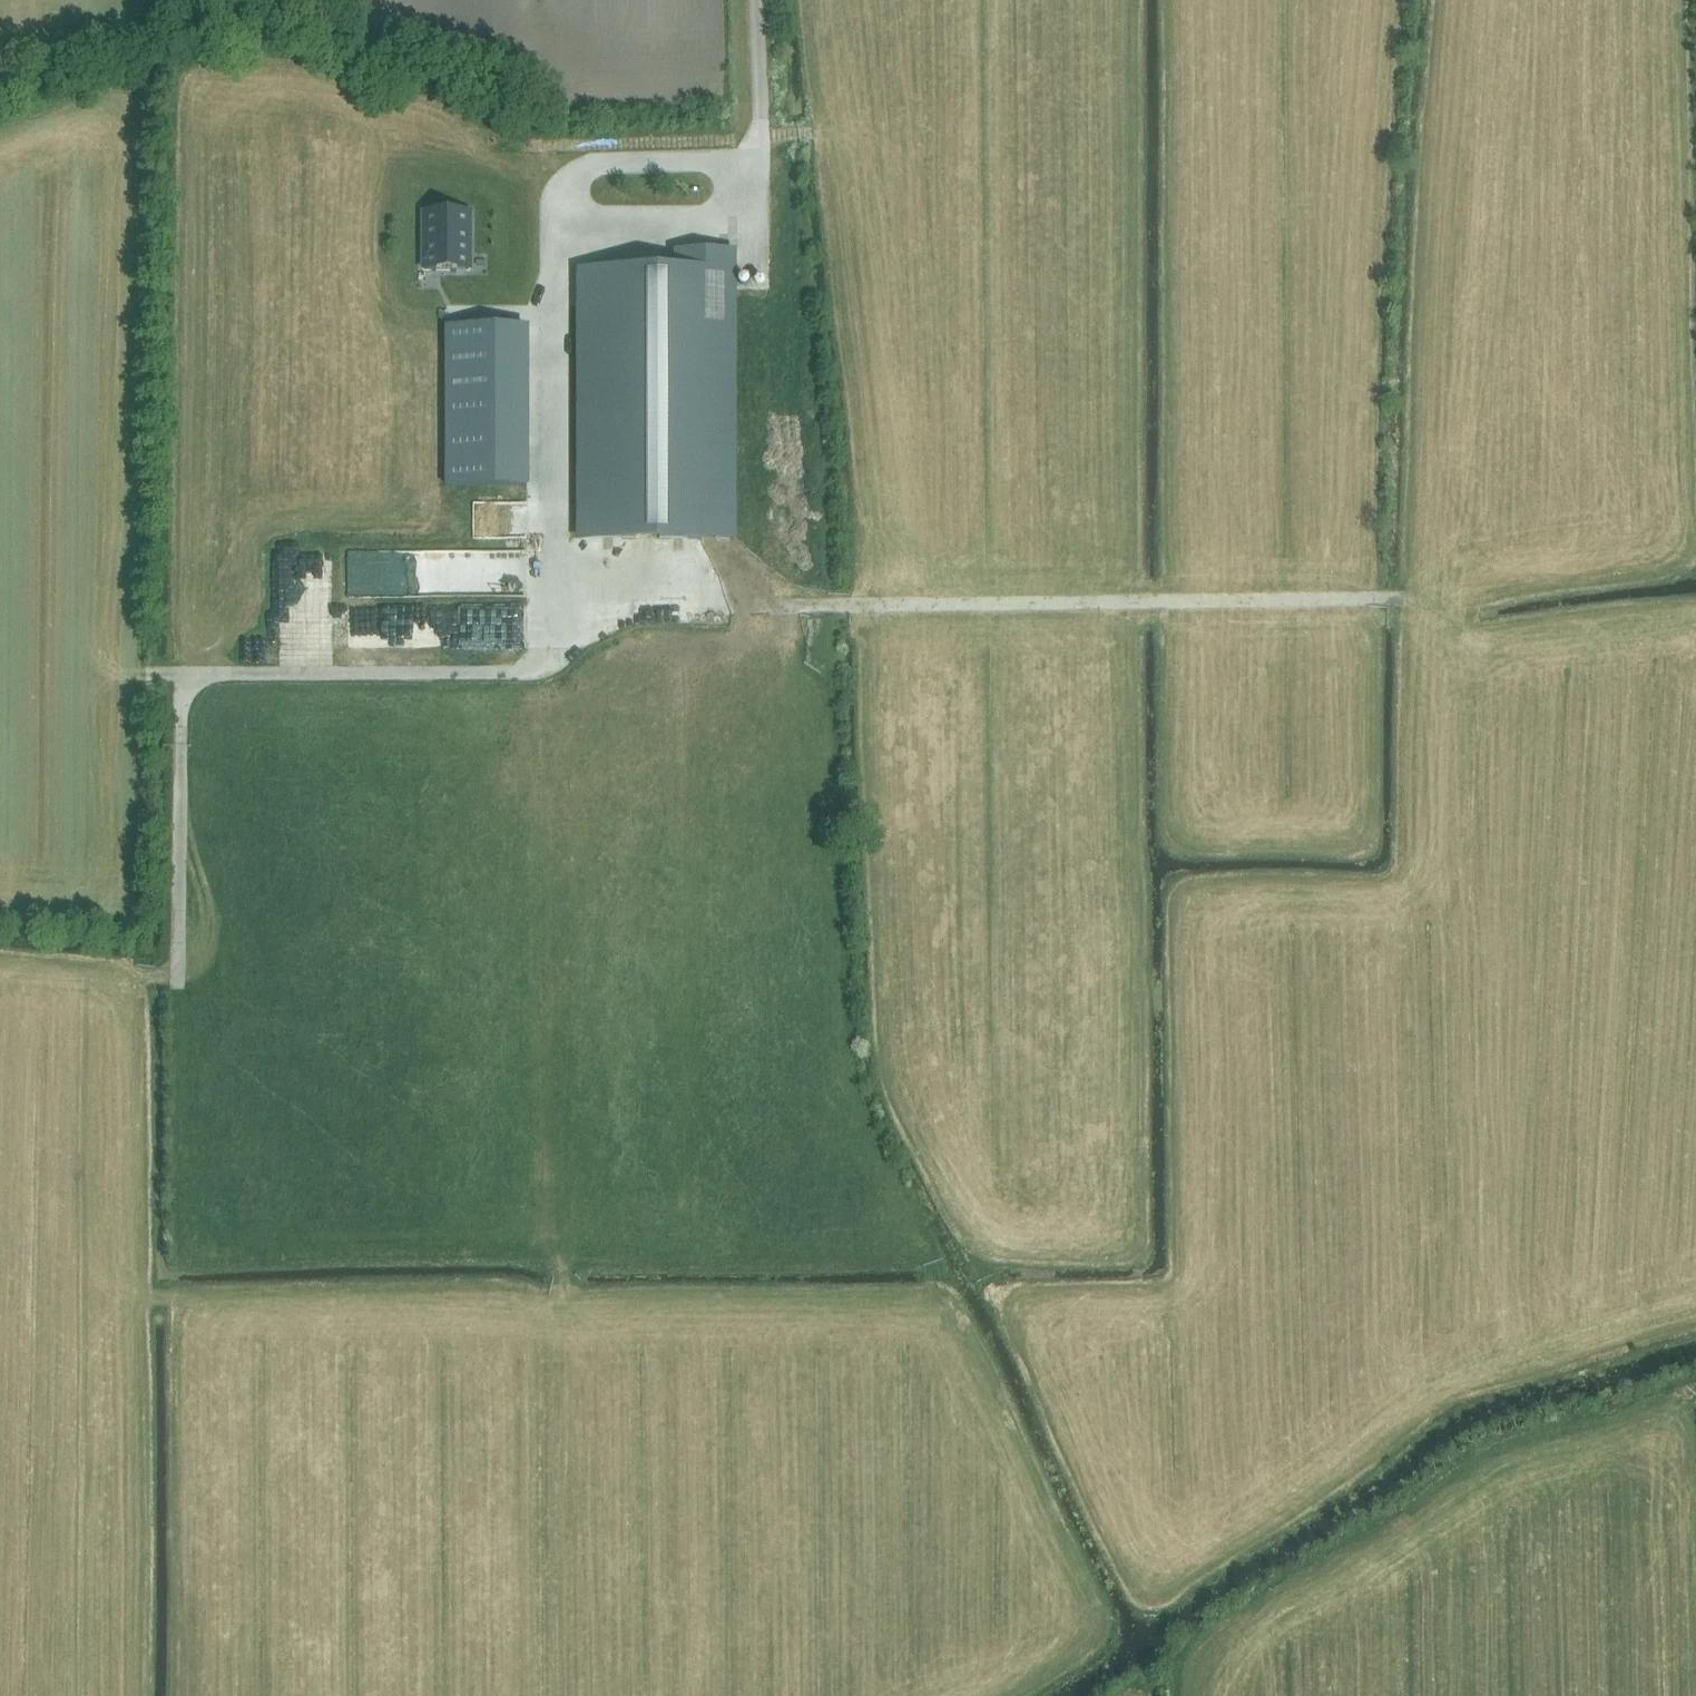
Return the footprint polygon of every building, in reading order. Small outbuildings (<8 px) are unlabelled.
[(424,214),(424,270),(469,271),(469,214),(458,214),(458,213),(435,213),(436,214),(424,214)] [(735,252),(674,252),(674,272),(582,272),(582,539),(730,539),(735,252)] [(526,328),(446,329),(447,397),(527,397),(526,328)]
